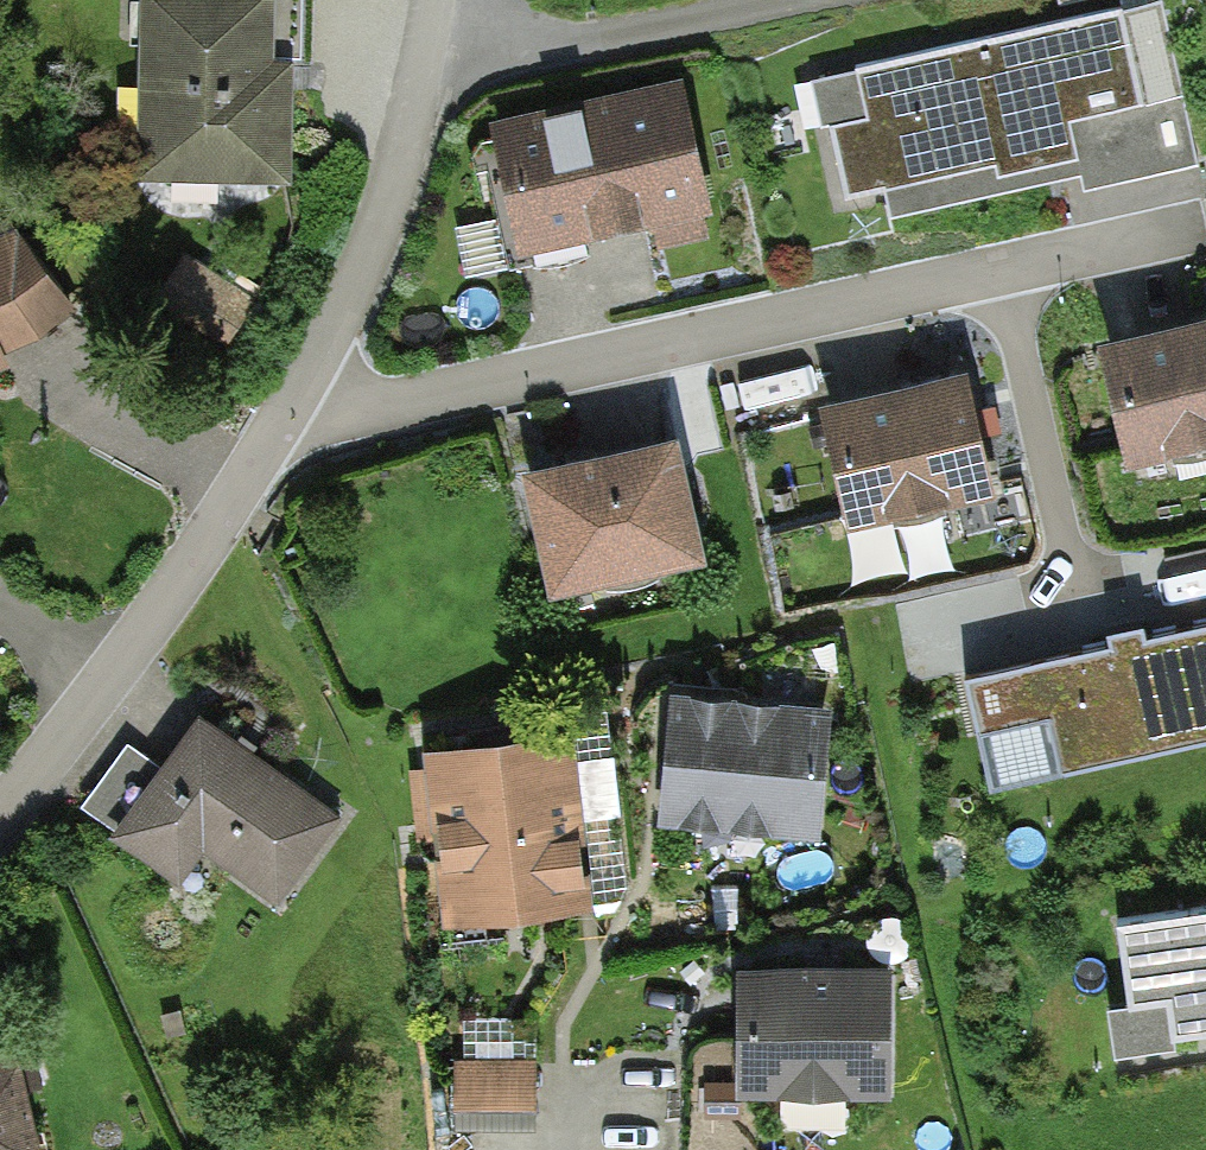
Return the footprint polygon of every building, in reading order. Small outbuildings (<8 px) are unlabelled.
[(156,182),(309,187),(316,0),(162,0),(156,182)] [(855,70),(865,111),(829,120),(847,196),(995,161),(1000,172),(1079,154),(1071,120),(1141,104),(1157,174),(1203,163),(1168,16),(1123,27),(1118,8),(855,70)] [(504,126),(513,162),(492,167),(508,238),(697,195),(673,88),(504,126)] [(22,338),(68,304),(15,239),(0,245),(0,347),(22,338)] [(249,296),(190,262),(169,298),(228,332),(249,296)] [(1111,346),(1137,451),(1205,434),(1205,323),(1111,346)] [(964,380),(828,410),(851,513),(986,483),(964,380)] [(830,423),(771,431),(783,524),(842,516),(830,423)] [(666,443),(538,472),(561,576),(690,547),(666,443)] [(968,675),(982,734),(1048,720),(1059,771),(1205,739),(1205,622),(968,675)] [(822,713),(679,699),(668,806),(811,820),(822,713)] [(355,816),(204,703),(148,777),(123,759),(91,802),(192,877),(216,845),(292,901),(355,816)] [(560,745),(441,760),(457,900),(575,888),(560,745)] [(1128,1001),(1168,995),(1173,1033),(1205,1029),(1205,905),(1116,918),(1128,1001)] [(881,972),(746,970),(745,1080),(880,1081),(881,972)] [(9,1051),(0,1054),(0,1149),(34,1149),(9,1051)] [(528,1063),(466,1063),(466,1124),(527,1124),(528,1063)]
